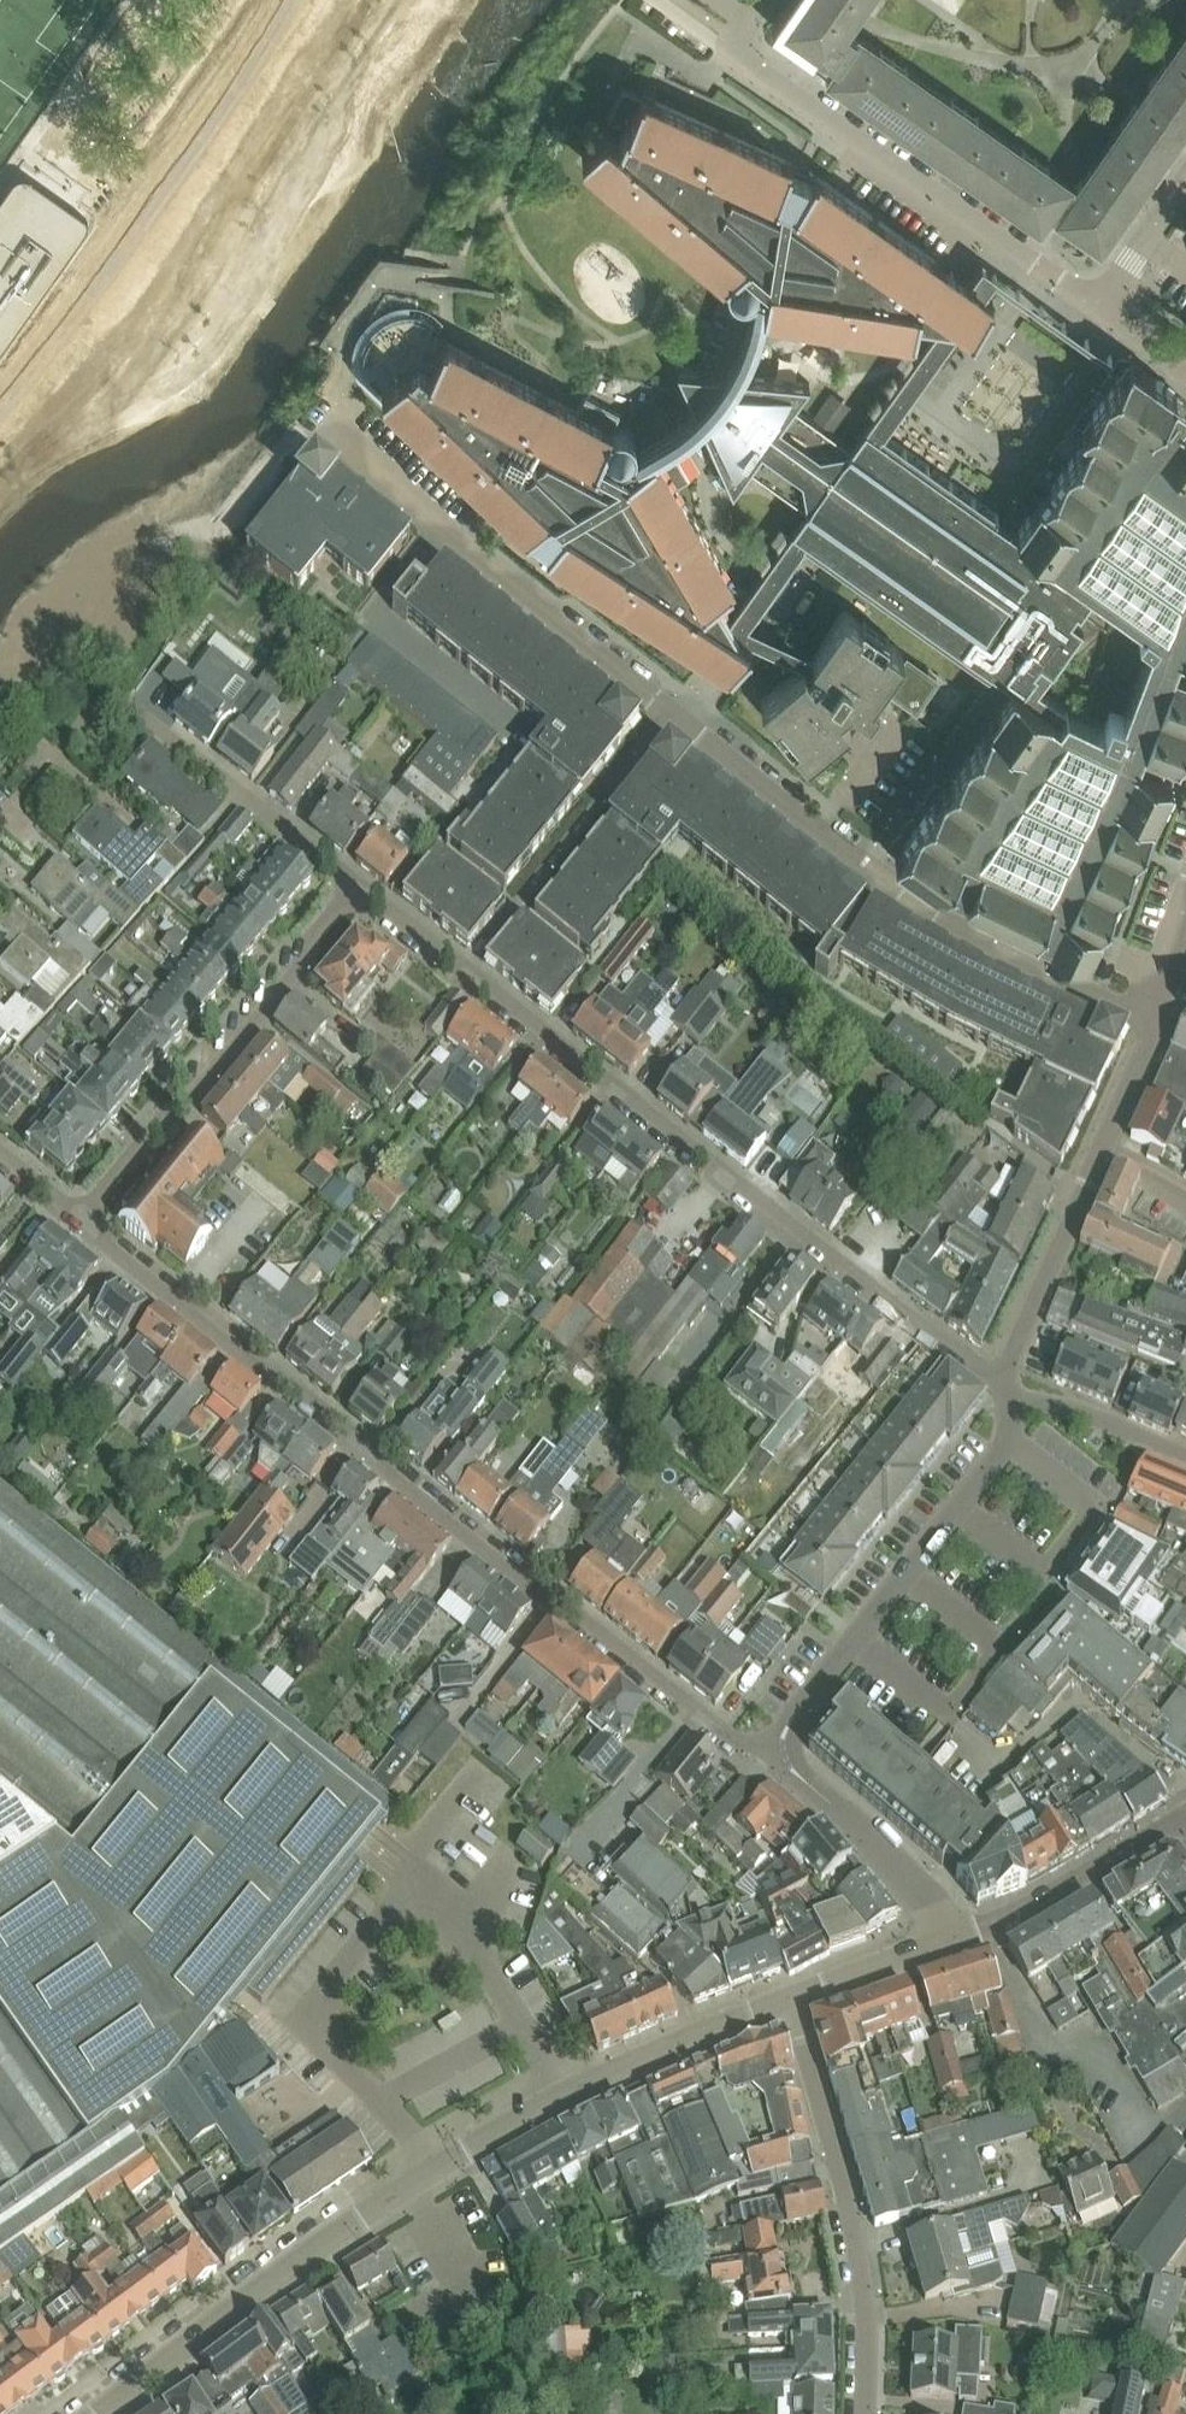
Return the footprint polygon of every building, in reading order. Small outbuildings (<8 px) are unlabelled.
[(798,1),(803,4),(798,12),(789,8),(780,22),(817,48),(818,48),(813,55),(827,75),(826,76),(840,86),(851,90),(877,109),(881,104),(889,109),(885,118),(911,136),(917,129),(926,135),(922,140),(948,158),(952,153),(960,159),(956,167),(982,185),(988,179),(997,184),(993,189),(1020,208),(1023,203),(1031,209),(1027,217),(1041,227),(1051,212),(1067,189),(1068,187),(1067,186),(1066,188),(1044,173),(1045,171),(1019,153),(1018,154),(973,123),(974,122),(948,103),(947,104),(902,73),(903,72),(876,53),(875,55),(854,39),(855,38),(853,37),(851,41),(833,28),(853,0),(799,0),(798,1)] [(859,7),(868,13),(877,0),(864,0),(859,7)] [(1172,64),(1171,63),(1156,84),(1142,103),(1179,129),(1185,119),(1185,44),(1172,64)] [(642,93),(623,84),(608,116),(627,124),(620,140),(605,127),(582,154),(727,277),(727,282),(729,286),(731,290),(734,293),(738,295),(742,296),(746,296),(748,295),(750,294),(752,293),(754,292),(756,290),(753,307),(765,309),(894,329),(893,336),(917,353),(913,359),(914,360),(924,346),(925,344),(931,335),(933,333),(939,325),(940,323),(944,318),(961,321),(962,320),(963,321),(967,324),(973,328),(979,320),(980,318),(986,309),(988,307),(993,299),(984,292),(981,290),(969,282),(968,281),(915,243),(912,241),(847,195),(826,180),(824,179),(815,172),(811,177),(805,174),(789,167),(792,161),(773,153),(656,99),(643,94),(646,88),(645,88),(642,93)] [(1165,150),(1179,129),(1142,103),(1127,125),(1129,126),(1097,170),(1096,169),(1078,196),(1067,189),(1051,212),(1101,246),(1110,233),(1104,226),(1109,218),(1114,222),(1133,195),(1128,192),(1133,184),(1142,187),(1167,151),(1165,150)] [(88,228),(88,226),(89,225),(89,224),(89,222),(88,218),(85,215),(73,206),(70,210),(36,186),(35,186),(34,185),(32,185),(30,185),(29,185),(27,185),(26,186),(24,187),(23,189),(0,221),(0,352),(88,228)] [(1016,533),(996,518),(867,426),(873,418),(871,417),(851,446),(793,405),(810,382),(738,375),(743,368),(750,354),(756,340),(761,325),(765,309),(753,307),(749,321),(744,335),(739,349),(732,362),(725,373),(678,369),(696,408),(686,417),(674,425),(652,439),(659,451),(680,437),(702,420),(733,489),(751,463),(809,507),(788,535),(789,536),(791,534),(988,674),(991,669),(1014,686),(1032,701),(1040,689),(1082,626),(1070,617),(1077,609),(1080,611),(1095,589),(1016,533)] [(577,409),(429,331),(434,321),(431,318),(427,315),(420,312),(415,311),(410,311),(404,311),(394,314),(387,317),(383,319),(379,322),(377,324),(375,326),(370,331),(368,334),(364,340),(362,345),(361,352),(361,355),(361,362),(363,369),(365,373),(369,377),(384,392),(526,529),(518,537),(519,537),(518,537),(558,569),(564,559),(579,569),(705,650),(702,654),(704,655),(707,651),(718,659),(731,667),(752,639),(766,646),(784,654),(804,664),(815,677),(821,671),(826,664),(813,654),(774,636),(732,616),(763,573),(762,573),(762,572),(747,592),(731,582),(734,579),(678,483),(689,476),(669,444),(659,451),(652,439),(647,442),(635,449),(636,445),(636,441),(635,437),(634,434),(631,431),(628,428),(624,427),(620,427),(616,427),(613,428),(612,428),(620,413),(589,396),(585,394),(577,409)] [(889,917),(910,929),(918,934),(937,903),(939,901),(943,898),(946,896),(950,895),(954,895),(958,895),(962,896),(965,897),(1003,916),(1036,932),(1037,931),(1048,936),(1047,937),(1045,943),(1043,945),(1048,948),(1056,951),(1061,954),(1065,956),(1069,958),(1077,962),(1082,964),(1084,961),(1086,956),(1088,953),(1100,927),(1102,924),(1152,815),(1153,816),(1172,777),(1162,772),(1163,767),(1164,766),(1168,754),(1178,757),(1185,736),(1185,423),(1180,418),(1185,411),(1185,410),(1185,401),(1176,393),(1174,391),(1131,360),(1081,429),(1089,434),(1043,499),(1042,498),(1016,533),(1095,589),(1144,625),(1140,632),(1152,641),(1124,717),(1111,712),(1106,728),(1067,709),(1040,689),(1032,701),(1014,686),(945,786),(943,788),(909,837),(896,855),(895,856),(916,871),(889,917)] [(832,430),(851,403),(831,389),(812,417),(832,430)] [(249,549),(299,589),(319,564),(325,555),(343,568),(368,588),(408,539),(409,539),(410,538),(375,510),(358,497),(356,495),(336,479),(338,477),(316,459),(298,481),(300,483),(273,517),(247,550),(248,551),(249,549)] [(590,778),(594,772),(639,721),(605,695),(573,669),(541,644),(509,618),(477,592),(445,566),(439,574),(426,589),(415,580),(406,590),(392,608),(406,619),(407,618),(408,618),(406,616),(410,611),(442,636),(474,662),(506,688),(538,713),(569,739),(587,753),(582,759),(564,744),(563,744),(562,745),(565,748),(562,752),(557,758),(545,748),(539,755),(511,791),(486,823),(461,855),(501,886),(505,889),(530,858),(556,826),(584,790),(593,779),(592,778),(591,779),(590,778)] [(858,627),(862,622),(845,609),(813,654),(826,664),(821,671),(815,677),(804,664),(795,673),(761,699),(775,716),(780,712),(799,734),(794,738),(807,755),(850,720),(850,719),(848,717),(860,707),(861,705),(869,711),(878,699),(873,695),(881,683),(891,691),(901,698),(908,687),(914,692),(929,671),(908,657),(906,659),(901,655),(903,651),(886,638),(882,644),(858,627)] [(343,635),(350,626),(332,612),(325,621),(343,635)] [(354,658),(370,637),(354,625),(338,645),(354,658)] [(371,636),(370,637),(354,658),(348,665),(361,676),(384,647),(371,636)] [(398,658),(384,647),(361,676),(375,687),(398,658)] [(176,665),(165,679),(192,700),(176,720),(208,746),(236,711),(236,710),(217,695),(236,671),(228,665),(213,654),(194,677),(175,663),(174,664),(176,665)] [(413,669),(398,658),(375,687),(389,698),(413,669)] [(220,755),(252,780),(274,752),(259,740),(280,713),(265,701),(284,676),(271,666),(239,706),(236,710),(236,711),(248,720),(242,727),(220,755)] [(427,680),(413,669),(389,698),(389,699),(403,710),(427,680)] [(441,692),(427,680),(403,710),(417,721),(441,692)] [(320,734),(350,696),(335,684),(305,722),(318,732),(320,734)] [(455,703),(441,692),(417,721),(432,732),(455,703)] [(469,714),(455,703),(432,732),(437,736),(438,736),(446,743),(469,714)] [(461,754),(482,725),(469,714),(446,743),(461,754)] [(497,737),(482,725),(461,754),(475,765),(497,737)] [(339,749),(320,734),(318,732),(308,745),(285,775),(270,794),(291,810),(306,791),(328,764),(333,769),(345,754),(343,752),(339,749)] [(461,754),(446,743),(438,736),(437,736),(438,737),(411,770),(401,782),(446,818),(447,819),(448,820),(459,806),(448,798),(453,792),(468,773),(475,765),(461,754)] [(219,805),(218,805),(148,742),(146,743),(148,745),(131,766),(132,767),(110,793),(112,795),(126,778),(146,797),(149,794),(170,814),(176,807),(181,811),(199,828),(219,805)] [(733,797),(701,771),(669,745),(633,790),(634,791),(635,790),(636,791),(625,806),(623,805),(624,804),(622,803),(614,814),(587,847),(562,879),(534,913),(538,916),(578,948),(580,947),(606,914),(631,882),(658,849),(663,842),(651,833),(656,827),(659,823),(662,825),(663,823),(664,823),(645,808),(650,802),(666,815),(698,841),(730,866),(762,892),(793,917),(829,946),(825,952),(814,970),(828,978),(839,961),(843,954),(881,977),(917,998),(954,1020),(989,1037),(1027,1055),(1036,1059),(1049,1065),(1049,1066),(1046,1072),(1044,1071),(1023,1115),(1016,1111),(1017,1111),(1016,1111),(1014,1110),(998,1102),(992,1114),(990,1117),(1012,1127),(1012,1126),(1016,1129),(1014,1134),(1057,1166),(1060,1168),(1094,1096),(1111,1062),(1113,1063),(1125,1038),(1100,1026),(1099,1028),(1073,1016),(1051,1005),(1013,987),(981,971),(945,950),(918,934),(910,929),(889,917),(874,908),(873,909),(866,921),(853,913),(861,902),(862,902),(863,901),(829,873),(797,848),(765,822),(733,797)] [(363,767),(357,762),(345,754),(333,769),(351,782),(352,782),(363,767)] [(363,790),(374,776),(363,767),(352,782),(363,790)] [(345,853),(360,834),(365,828),(346,812),(359,796),(347,787),(334,804),(332,802),(313,827),(345,853)] [(397,815),(407,802),(394,791),(383,805),(376,813),(390,823),(397,815)] [(165,885),(146,867),(155,857),(175,875),(186,862),(156,835),(146,825),(134,838),(99,806),(73,835),(128,885),(121,893),(141,911),(165,885)] [(239,812),(223,830),(219,835),(233,846),(252,823),(239,812)] [(156,835),(186,862),(205,841),(190,827),(180,837),(166,824),(156,835)] [(356,862),(386,885),(407,857),(407,856),(415,845),(400,834),(392,845),(378,834),(356,862)] [(258,869),(295,899),(303,890),(306,889),(310,884),(310,881),(313,878),(293,862),(296,858),(279,843),(263,862),(258,869)] [(221,855),(219,853),(210,846),(202,855),(212,864),(213,864),(221,855)] [(439,849),(416,878),(402,894),(430,917),(447,896),(452,901),(472,875),(439,849)] [(212,864),(202,855),(184,875),(194,884),(212,864)] [(99,893),(76,874),(57,858),(32,888),(51,904),(53,906),(50,908),(53,911),(54,910),(72,927),(73,926),(80,932),(101,908),(125,929),(141,911),(121,893),(120,894),(108,883),(99,893)] [(246,893),(279,919),(280,917),(283,917),(287,912),(287,909),(295,899),(258,869),(251,863),(242,873),(254,883),(246,893)] [(469,947),(506,901),(472,875),(452,901),(457,905),(441,925),(469,947)] [(226,895),(227,895),(214,884),(212,886),(206,894),(218,904),(226,895)] [(276,922),(279,919),(246,893),(237,904),(229,913),(262,940),(269,930),(272,930),(277,925),(276,922)] [(199,901),(198,902),(209,911),(199,923),(212,934),(209,937),(241,964),(244,961),(247,957),(249,958),(254,952),(253,950),(262,940),(229,913),(218,904),(206,894),(199,901)] [(51,940),(13,908),(0,924),(0,927),(18,942),(23,938),(74,985),(92,965),(91,965),(93,963),(76,948),(59,934),(58,936),(56,935),(51,940)] [(690,909),(681,920),(695,932),(704,921),(690,909)] [(556,941),(523,915),(485,961),(513,983),(530,963),(535,967),(556,941)] [(141,930),(148,922),(143,917),(136,925),(141,930)] [(612,986),(655,933),(639,921),(597,973),(612,986)] [(168,938),(181,949),(189,940),(176,929),(168,938)] [(354,931),(334,955),(366,982),(382,963),(394,973),(408,955),(392,942),(385,950),(373,941),(370,944),(354,931)] [(239,967),(241,964),(209,937),(192,958),(224,985),(232,975),(235,975),(239,969),(239,967)] [(47,1015),(74,985),(23,938),(18,942),(2,962),(20,977),(19,979),(29,987),(30,986),(33,989),(26,998),(47,1015)] [(172,958),(183,968),(175,978),(207,1005),(209,1003),(212,1002),(216,997),(216,995),(224,985),(192,958),(181,949),(168,938),(161,946),(173,957),(172,958)] [(551,1014),(589,967),(556,941),(535,967),(540,971),(524,992),(551,1014)] [(93,963),(99,956),(88,947),(85,944),(82,942),(76,948),(93,963)] [(366,982),(334,955),(313,979),(330,993),(327,996),(350,1016),(374,988),(366,982)] [(99,985),(105,978),(95,969),(89,975),(99,985)] [(134,979),(147,989),(154,980),(142,970),(134,979)] [(667,998),(679,983),(665,972),(654,985),(648,992),(601,1053),(629,1075),(644,1056),(651,1048),(649,1046),(650,1045),(644,1040),(660,1021),(653,1016),(667,998)] [(712,972),(698,991),(696,989),(670,1023),(685,1035),(725,982),(712,972)] [(594,1002),(594,1003),(572,1030),(601,1053),(648,992),(654,985),(641,975),(622,998),(609,988),(597,1004),(594,1002)] [(154,1031),(140,1019),(138,1023),(130,1032),(106,1011),(87,996),(95,986),(86,978),(70,996),(78,1003),(99,1020),(156,1066),(170,1049),(172,1046),(154,1031)] [(158,999),(190,1025),(198,1016),(201,1015),(205,1010),(205,1008),(207,1005),(175,978),(158,999)] [(742,989),(729,979),(726,983),(725,982),(685,1035),(699,1045),(725,1012),(742,989)] [(439,1039),(453,1021),(468,1002),(453,990),(424,1027),(439,1039)] [(190,1025),(158,999),(148,991),(141,999),(151,1007),(140,1019),(154,1031),(172,1046),(175,1043),(177,1043),(182,1038),(182,1035),(190,1025)] [(26,998),(24,999),(17,994),(5,1010),(0,1006),(0,1045),(14,1028),(26,1038),(47,1015),(26,998)] [(78,1003),(70,996),(58,1010),(66,1017),(78,1003)] [(276,1025),(336,1074),(335,1076),(339,1080),(347,1071),(342,1068),(346,1062),(318,1040),(328,1027),(295,1000),(276,1025)] [(814,1026),(825,1013),(811,1002),(800,1014),(814,1026)] [(471,1055),(495,1024),(472,1006),(448,1037),(471,1055)] [(55,1013),(39,1031),(49,1039),(47,1037),(63,1020),(55,1013)] [(947,1088),(948,1087),(964,1066),(942,1050),(898,1017),(881,1039),(947,1088)] [(1180,1031),(1179,1033),(1177,1037),(1172,1049),(1171,1050),(1185,1057),(1185,1017),(1180,1031)] [(141,1084),(156,1066),(99,1020),(90,1031),(104,1043),(114,1051),(109,1057),(141,1084)] [(517,1044),(518,1042),(495,1024),(471,1055),(454,1076),(469,1088),(472,1091),(482,1078),(489,1070),(494,1074),(503,1061),(517,1044)] [(23,1048),(34,1057),(49,1039),(39,1031),(23,1048)] [(786,1055),(797,1042),(784,1032),(773,1045),(786,1055)] [(365,1050),(374,1057),(375,1057),(405,1081),(416,1068),(377,1035),(365,1050)] [(284,1055),(283,1054),(264,1039),(243,1064),(283,1097),(298,1079),(311,1089),(333,1106),(346,1117),(358,1102),(344,1091),(343,1093),(294,1053),(289,1049),(284,1055)] [(77,1046),(69,1055),(126,1102),(141,1084),(109,1057),(99,1049),(91,1058),(77,1046)] [(1151,1094),(1181,1106),(1185,1108),(1185,1057),(1171,1050),(1164,1066),(1151,1094)] [(692,1074),(704,1058),(695,1051),(673,1079),(658,1098),(703,1133),(724,1107),(728,1101),(713,1090),(692,1074)] [(110,1121),(126,1102),(69,1055),(60,1066),(72,1075),(65,1084),(73,1090),(71,1092),(108,1123),(110,1121)] [(362,1071),(393,1096),(405,1081),(375,1057),(374,1057),(362,1071)] [(32,1103),(40,1093),(29,1084),(32,1081),(6,1059),(0,1067),(0,1078),(32,1103)] [(518,1085),(533,1096),(525,1107),(523,1106),(508,1125),(521,1135),(529,1125),(565,1079),(539,1059),(518,1085)] [(243,1064),(223,1089),(248,1109),(258,1097),(277,1112),(287,1100),(243,1064)] [(434,1101),(446,1086),(452,1078),(438,1067),(420,1089),(434,1101)] [(736,1091),(728,1101),(724,1107),(703,1133),(745,1166),(766,1140),(742,1121),(754,1105),(756,1106),(773,1083),(753,1067),(735,1090),(736,1091)] [(13,1089),(0,1078),(0,1104),(13,1089)] [(590,1100),(565,1079),(529,1125),(538,1132),(553,1113),(570,1126),(590,1100)] [(227,1134),(248,1109),(223,1089),(202,1114),(221,1129),(227,1134)] [(56,1097),(43,1113),(49,1117),(85,1147),(97,1133),(99,1134),(100,1133),(99,1132),(105,1125),(106,1126),(108,1123),(71,1092),(63,1103),(56,1097)] [(916,1135),(939,1105),(922,1092),(899,1122),(916,1135)] [(1181,1106),(1177,1113),(1148,1100),(1131,1138),(1164,1153),(1171,1136),(1185,1142),(1185,1108),(1181,1106)] [(575,1150),(587,1159),(603,1172),(613,1159),(633,1134),(605,1112),(575,1150)] [(256,1116),(248,1125),(259,1134),(267,1125),(256,1116)] [(73,1162),(85,1147),(49,1117),(39,1129),(33,1125),(21,1139),(28,1145),(26,1147),(27,1148),(41,1160),(44,1156),(66,1174),(67,1172),(66,1171),(72,1164),(73,1165),(74,1164),(73,1162)] [(163,1252),(165,1253),(168,1250),(182,1261),(182,1262),(186,1266),(187,1266),(196,1255),(197,1256),(204,1247),(203,1246),(212,1234),(211,1233),(207,1239),(198,1232),(204,1225),(190,1214),(184,1210),(211,1177),(213,1179),(214,1177),(212,1176),(218,1168),(231,1178),(243,1163),(230,1152),(223,1161),(216,1155),(217,1154),(198,1139),(197,1140),(190,1134),(183,1142),(182,1143),(183,1144),(184,1144),(186,1146),(175,1159),(173,1157),(172,1156),(171,1157),(161,1170),(159,1171),(161,1172),(163,1174),(153,1187),(151,1185),(150,1184),(148,1185),(138,1198),(137,1199),(138,1200),(141,1202),(130,1215),(128,1213),(127,1212),(126,1213),(119,1221),(127,1228),(126,1229),(144,1243),(145,1242),(153,1249),(158,1243),(166,1249),(163,1252)] [(640,1182),(661,1157),(633,1134),(613,1159),(629,1172),(619,1184),(630,1193),(639,1182),(640,1182)] [(809,1147),(795,1166),(808,1177),(790,1200),(831,1232),(859,1196),(827,1170),(836,1159),(813,1141),(809,1147)] [(312,1163),(330,1178),(341,1164),(323,1149),(312,1163)] [(1160,1163),(1164,1155),(1151,1149),(1147,1157),(1160,1163)] [(982,1169),(965,1155),(954,1169),(1033,1223),(1039,1226),(1054,1195),(1049,1191),(1047,1189),(1026,1173),(1018,1167),(1016,1172),(1006,1167),(1000,1179),(984,1167),(982,1169)] [(543,1204),(573,1167),(560,1156),(530,1194),(543,1204)] [(669,1164),(651,1187),(656,1191),(651,1199),(670,1214),(694,1184),(669,1164)] [(372,1180),(356,1166),(344,1180),(360,1194),(372,1180)] [(1114,1166),(1080,1243),(1091,1248),(1087,1260),(1119,1273),(1155,1287),(1165,1290),(1172,1270),(1182,1248),(1170,1243),(1167,1249),(1118,1228),(1136,1187),(1137,1185),(1140,1178),(1114,1166)] [(1019,1261),(1021,1262),(1021,1261),(1022,1262),(1039,1226),(1033,1223),(954,1169),(928,1203),(1015,1268),(1019,1261)] [(363,1195),(389,1217),(408,1194),(382,1172),(363,1195)] [(320,1195),(343,1215),(357,1198),(334,1178),(320,1195)] [(948,1238),(955,1224),(928,1203),(926,1205),(890,1178),(872,1200),(923,1240),(911,1255),(929,1267),(935,1258),(942,1249),(941,1249),(948,1238)] [(11,1195),(0,1186),(0,1212),(12,1196),(11,1195)] [(487,1247),(503,1228),(488,1216),(472,1236),(487,1247)] [(742,1272),(752,1259),(766,1240),(740,1220),(726,1238),(722,1235),(687,1279),(688,1280),(709,1296),(710,1297),(733,1265),(742,1272)] [(319,1249),(308,1263),(330,1280),(354,1250),(351,1248),(359,1238),(340,1223),(319,1249)] [(948,1238),(941,1249),(942,1249),(973,1270),(962,1292),(997,1313),(1017,1270),(1014,1269),(1015,1268),(955,1223),(948,1238)] [(27,1307),(50,1278),(76,1246),(52,1227),(40,1241),(38,1238),(22,1257),(0,1284),(0,1285),(15,1297),(27,1307)] [(562,1257),(548,1245),(539,1256),(552,1268),(562,1257)] [(89,1280),(101,1266),(76,1246),(50,1278),(27,1307),(32,1311),(39,1301),(56,1315),(74,1297),(75,1297),(89,1280)] [(660,1284),(644,1271),(613,1248),(572,1303),(565,1297),(540,1330),(597,1376),(623,1342),(632,1349),(674,1294),(660,1284)] [(927,1269),(929,1267),(911,1255),(906,1261),(892,1280),(949,1323),(949,1324),(980,1347),(997,1313),(962,1292),(942,1279),(927,1269)] [(798,1259),(795,1263),(788,1257),(785,1260),(771,1280),(747,1311),(764,1323),(768,1318),(780,1326),(801,1297),(816,1278),(812,1275),(815,1271),(798,1259)] [(943,1271),(940,1262),(935,1258),(929,1267),(927,1269),(942,1279),(943,1271)] [(269,1264),(256,1281),(230,1312),(253,1331),(279,1299),(292,1283),(269,1264)] [(508,1275),(497,1291),(515,1304),(526,1289),(508,1275)] [(1178,1295),(1185,1299),(1185,1277),(1178,1295)] [(309,1329),(286,1358),(309,1376),(371,1299),(378,1289),(367,1280),(351,1300),(348,1298),(329,1322),(326,1320),(322,1319),(316,1321),(309,1329)] [(702,1306),(709,1296),(688,1280),(676,1296),(674,1294),(632,1349),(634,1350),(617,1371),(620,1373),(614,1381),(621,1387),(628,1379),(659,1402),(677,1379),(658,1364),(687,1325),(691,1328),(706,1309),(702,1306)] [(119,1341),(148,1304),(120,1281),(105,1300),(95,1292),(75,1318),(74,1317),(44,1355),(60,1368),(90,1330),(86,1326),(92,1319),(119,1341)] [(303,1292),(292,1283),(279,1299),(253,1331),(277,1350),(303,1317),(302,1316),(308,1308),(314,1301),(303,1292)] [(827,1329),(844,1342),(868,1310),(831,1283),(816,1302),(803,1318),(824,1334),(827,1329)] [(1126,1318),(1185,1337),(1185,1299),(1178,1295),(1165,1290),(1155,1287),(1155,1290),(1145,1314),(1130,1307),(1126,1318)] [(333,1394),(348,1376),(355,1366),(362,1357),(362,1352),(360,1347),(357,1345),(385,1309),(371,1299),(309,1376),(333,1394)] [(1071,1327),(1140,1355),(1174,1369),(1174,1371),(1176,1372),(1172,1380),(1185,1387),(1185,1337),(1126,1318),(1082,1300),(1071,1327)] [(111,1350),(75,1395),(94,1410),(131,1365),(130,1365),(135,1359),(153,1373),(188,1332),(160,1310),(126,1352),(121,1358),(111,1350)] [(885,1325),(886,1324),(868,1310),(844,1342),(834,1355),(822,1371),(847,1390),(858,1374),(859,1375),(859,1376),(879,1392),(894,1374),(895,1375),(907,1359),(876,1336),(885,1325)] [(373,1343),(377,1347),(393,1326),(389,1323),(373,1343)] [(401,1323),(397,1329),(393,1326),(377,1347),(380,1350),(379,1351),(393,1361),(415,1334),(401,1323)] [(202,1372),(216,1355),(188,1332),(153,1373),(135,1396),(149,1408),(163,1390),(159,1387),(170,1374),(185,1386),(142,1441),(154,1450),(157,1453),(172,1434),(185,1418),(192,1411),(210,1387),(206,1385),(199,1379),(200,1378),(203,1373),(202,1372)] [(0,1369),(0,1380),(13,1390),(45,1350),(27,1336),(0,1369)] [(1064,1351),(1052,1378),(1082,1391),(1102,1346),(1089,1341),(1085,1350),(1068,1342),(1064,1351)] [(724,1385),(741,1398),(777,1426),(796,1402),(759,1374),(772,1358),(755,1345),(724,1385)] [(1102,1346),(1082,1391),(1112,1404),(1124,1377),(1127,1368),(1110,1361),(1114,1351),(1102,1346)] [(787,1364),(812,1383),(820,1374),(795,1354),(787,1364)] [(465,1380),(468,1382),(460,1392),(435,1425),(420,1414),(419,1414),(410,1426),(395,1445),(422,1467),(437,1448),(446,1438),(447,1437),(452,1441),(478,1406),(479,1407),(487,1398),(486,1397),(506,1372),(484,1355),(465,1380)] [(844,1485),(860,1465),(876,1444),(892,1424),(908,1403),(924,1383),(940,1362),(932,1356),(764,1571),(810,1608),(818,1598),(779,1568),(796,1547),(812,1527),(828,1506),(844,1485)] [(984,1396),(979,1393),(940,1362),(924,1383),(968,1417),(984,1396)] [(352,1410),(378,1432),(403,1401),(402,1401),(414,1387),(399,1376),(400,1375),(388,1366),(376,1380),(352,1410)] [(239,1417),(261,1391),(232,1367),(211,1394),(239,1417)] [(1129,1417),(1168,1434),(1171,1429),(1184,1399),(1185,1395),(1185,1387),(1172,1380),(1161,1376),(1157,1386),(1145,1381),(1129,1417)] [(951,1437),(968,1417),(924,1383),(908,1403),(947,1434),(951,1437)] [(878,1404),(890,1390),(886,1387),(874,1400),(878,1404)] [(685,1424),(698,1407),(684,1396),(671,1414),(685,1424)] [(460,1443),(456,1447),(434,1476),(457,1494),(479,1466),(520,1414),(504,1401),(468,1445),(465,1442),(460,1443)] [(596,1414),(601,1406),(595,1401),(557,1450),(538,1474),(519,1498),(512,1507),(496,1526),(527,1551),(527,1550),(535,1557),(548,1541),(540,1535),(542,1532),(551,1520),(563,1505),(553,1497),(552,1496),(587,1452),(586,1451),(607,1423),(596,1414)] [(761,1476),(811,1411),(799,1401),(748,1466),(761,1476)] [(892,1424),(931,1454),(947,1434),(908,1403),(892,1424)] [(309,1429),(279,1405),(253,1437),(262,1444),(261,1445),(259,1465),(272,1475),(275,1473),(283,1462),(309,1429)] [(1176,1431),(1185,1436),(1185,1408),(1176,1431)] [(203,1432),(213,1419),(200,1409),(196,1414),(192,1411),(185,1418),(203,1432)] [(654,1418),(651,1410),(643,1410),(639,1416),(642,1422),(650,1423),(654,1418)] [(876,1444),(915,1475),(931,1454),(892,1424),(876,1444)] [(211,1477),(241,1439),(225,1426),(213,1441),(206,1451),(216,1459),(208,1469),(205,1472),(211,1477)] [(321,1469),(336,1450),(309,1429),(283,1462),(293,1470),(310,1484),(321,1469)] [(254,1450),(241,1439),(211,1477),(212,1477),(210,1480),(220,1488),(233,1473),(235,1474),(254,1450)] [(538,1474),(557,1450),(544,1440),(526,1464),(538,1474)] [(919,1478),(915,1475),(876,1444),(860,1465),(903,1499),(919,1478)] [(1148,1458),(1129,1492),(1150,1502),(1151,1502),(1168,1466),(1148,1458)] [(25,1463),(13,1477),(46,1505),(58,1490),(25,1463)] [(369,1497),(379,1484),(355,1465),(340,1484),(331,1495),(340,1502),(324,1521),(294,1559),(317,1577),(361,1522),(376,1503),(369,1497)] [(887,1519),(903,1499),(860,1465),(844,1485),(883,1516),(887,1519)] [(512,1491),(507,1488),(479,1466),(457,1494),(489,1520),(504,1501),(511,1492),(512,1491)] [(1185,1480),(1185,1473),(1168,1466),(1151,1502),(1150,1502),(1146,1511),(1154,1514),(1157,1505),(1170,1511),(1185,1480)] [(289,1484),(285,1481),(275,1473),(272,1475),(212,1552),(245,1577),(293,1516),(275,1501),(289,1484)] [(622,1500),(631,1489),(620,1480),(595,1511),(601,1516),(617,1529),(634,1510),(622,1500)] [(1185,1531),(1185,1480),(1170,1511),(1173,1512),(1167,1526),(1185,1534),(1185,1531)] [(24,2236),(31,2231),(51,2218),(115,2174),(146,2153),(147,2152),(120,2115),(137,2103),(150,2094),(155,2090),(179,2073),(199,2052),(198,2050),(226,2033),(239,2025),(223,2012),(234,1998),(243,1987),(262,2003),(356,1886),(370,1869),(363,1843),(361,1841),(378,1819),(385,1824),(399,1806),(349,1768),(0,1483),(0,2253),(24,2236)] [(867,1536),(883,1516),(844,1485),(828,1506),(867,1536)] [(374,1581),(385,1569),(424,1520),(396,1498),(371,1530),(383,1540),(360,1570),(374,1581)] [(1115,1519),(1115,1520),(1138,1531),(1144,1517),(1122,1505),(1121,1507),(1115,1519)] [(850,1557),(867,1536),(828,1506),(812,1527),(850,1557)] [(136,1531),(111,1508),(102,1519),(119,1533),(122,1529),(131,1536),(136,1531)] [(629,1584),(620,1595),(604,1614),(630,1635),(665,1593),(654,1584),(671,1563),(666,1559),(697,1521),(683,1509),(652,1548),(651,1547),(646,1554),(630,1574),(634,1577),(629,1584)] [(1138,1531),(1155,1539),(1162,1526),(1144,1517),(1138,1531)] [(451,1543),(424,1520),(385,1569),(400,1580),(386,1597),(396,1604),(368,1638),(370,1639),(359,1652),(373,1664),(388,1643),(421,1601),(411,1593),(451,1543)] [(1067,1590),(1069,1591),(1090,1605),(1085,1612),(1146,1664),(1164,1643),(1174,1650),(1185,1634),(1185,1605),(1160,1589),(1183,1559),(1167,1551),(1166,1553),(1112,1525),(1067,1590)] [(855,1560),(850,1557),(812,1527),(796,1547),(839,1581),(855,1560)] [(97,1529),(87,1542),(105,1557),(115,1544),(97,1529)] [(630,1574),(646,1554),(628,1539),(612,1559),(600,1549),(585,1568),(570,1586),(601,1611),(616,1592),(625,1581),(630,1574)] [(130,1543),(115,1562),(124,1569),(139,1551),(130,1543)] [(823,1601),(839,1581),(796,1547),(779,1568),(818,1598),(823,1601)] [(1183,1559),(1160,1589),(1185,1605),(1185,1555),(1183,1559)] [(449,1593),(475,1614),(500,1582),(474,1561),(449,1593)] [(684,1593),(702,1607),(723,1583),(727,1577),(709,1562),(684,1593)] [(465,1625),(481,1638),(496,1651),(507,1638),(532,1607),(500,1582),(475,1614),(465,1625)] [(696,1635),(685,1648),(669,1667),(693,1686),(729,1642),(716,1632),(743,1600),(723,1583),(702,1607),(697,1615),(707,1624),(698,1636),(696,1635)] [(665,1593),(630,1635),(656,1656),(681,1626),(678,1624),(683,1619),(678,1615),(683,1608),(665,1593)] [(806,1619),(812,1610),(789,1596),(784,1605),(806,1619)] [(422,1602),(421,1601),(388,1643),(403,1655),(440,1609),(425,1598),(422,1602)] [(1085,1612),(1069,1598),(1007,1663),(991,1682),(985,1689),(969,1710),(999,1736),(1022,1709),(1027,1713),(1031,1717),(1035,1712),(1042,1719),(1056,1702),(1056,1701),(1074,1681),(1122,1722),(1119,1725),(1159,1756),(1162,1753),(1185,1769),(1185,1696),(1171,1686),(1146,1664),(1085,1612)] [(729,1642),(693,1686),(716,1705),(742,1673),(739,1670),(755,1651),(767,1660),(787,1635),(765,1618),(740,1650),(729,1642)] [(559,1629),(556,1633),(551,1629),(549,1631),(546,1629),(531,1648),(502,1684),(517,1696),(527,1682),(537,1690),(576,1643),(559,1629)] [(1185,1634),(1174,1650),(1164,1643),(1146,1664),(1171,1686),(1185,1696),(1185,1635),(1185,1634)] [(576,1643),(537,1690),(543,1695),(544,1701),(537,1711),(548,1720),(597,1660),(576,1643)] [(590,1711),(603,1695),(618,1677),(597,1660),(548,1720),(559,1729),(580,1703),(590,1711)] [(252,1662),(244,1672),(261,1687),(270,1677),(252,1662)] [(619,1683),(604,1702),(592,1717),(608,1729),(602,1736),(603,1736),(582,1762),(601,1776),(621,1751),(617,1747),(634,1726),(630,1723),(645,1704),(644,1704),(619,1683)] [(312,1718),(285,1694),(279,1702),(306,1725),(312,1718)] [(1033,1882),(1009,1840),(988,1821),(983,1817),(956,1793),(929,1770),(923,1765),(912,1756),(912,1755),(903,1747),(879,1726),(877,1725),(872,1720),(848,1700),(831,1719),(833,1722),(809,1749),(836,1772),(862,1795),(888,1817),(915,1840),(942,1864),(946,1860),(959,1872),(956,1876),(966,1889),(977,1904),(977,1905),(1028,1885),(1033,1882)] [(372,1777),(389,1791),(413,1760),(418,1754),(442,1724),(443,1722),(448,1716),(430,1702),(372,1777)] [(466,1728),(490,1748),(503,1733),(479,1712),(466,1728)] [(1060,1736),(1066,1743),(1107,1791),(1130,1824),(1133,1821),(1134,1822),(1168,1800),(1145,1770),(1110,1738),(1083,1716),(1060,1736)] [(334,1747),(354,1763),(371,1742),(358,1731),(352,1739),(345,1734),(334,1747)] [(523,1749),(504,1733),(503,1733),(490,1748),(491,1749),(487,1754),(507,1769),(523,1749)] [(724,1762),(690,1734),(657,1775),(691,1803),(724,1762)] [(531,1743),(523,1752),(507,1771),(519,1782),(536,1763),(541,1767),(548,1758),(531,1743)] [(1080,1827),(1093,1847),(1130,1824),(1107,1791),(1066,1743),(1052,1756),(1038,1767),(1070,1813),(1074,1811),(1084,1825),(1080,1827)] [(1070,1813),(1038,1767),(1052,1756),(1042,1744),(1029,1755),(1030,1756),(1021,1766),(1022,1767),(1014,1776),(1001,1785),(1003,1788),(985,1800),(992,1816),(988,1821),(1009,1840),(1033,1882),(1076,1857),(1077,1857),(1093,1847),(1080,1827),(1084,1825),(1074,1811),(1070,1813)] [(757,1789),(754,1786),(743,1778),(730,1792),(743,1804),(756,1790),(757,1789)] [(767,1839),(795,1804),(770,1783),(747,1812),(755,1818),(746,1828),(759,1838),(763,1835),(767,1839)] [(795,1804),(767,1839),(780,1850),(786,1844),(793,1850),(820,1824),(795,1804)] [(672,1834),(662,1824),(645,1806),(630,1822),(643,1835),(656,1849),(672,1834)] [(714,1836),(729,1818),(717,1807),(702,1824),(714,1836)] [(714,1836),(736,1858),(750,1844),(752,1846),(754,1844),(742,1833),(744,1831),(730,1819),(729,1818),(714,1836)] [(821,1824),(820,1825),(793,1850),(783,1859),(764,1875),(770,1887),(797,1874),(802,1882),(803,1881),(812,1873),(822,1885),(851,1861),(849,1859),(851,1858),(843,1850),(821,1824)] [(554,1852),(529,1832),(517,1846),(542,1866),(554,1852)] [(656,1849),(643,1835),(610,1871),(618,1879),(617,1880),(673,1931),(681,1939),(729,1983),(732,1990),(753,1982),(733,1930),(749,1923),(748,1920),(746,1921),(742,1908),(726,1914),(656,1849)] [(767,1856),(754,1844),(752,1846),(750,1844),(736,1858),(751,1873),(767,1856)] [(549,1882),(569,1899),(570,1898),(638,1959),(653,1943),(665,1956),(655,1965),(668,1979),(667,1981),(677,1990),(678,1989),(693,2004),(731,1990),(732,1990),(729,1983),(681,1939),(673,1931),(617,1880),(605,1893),(560,1851),(549,1882)] [(1102,1890),(1115,1913),(1118,1911),(1133,1932),(1122,1940),(1136,1963),(1177,1934),(1184,1929),(1179,1921),(1185,1916),(1185,1865),(1177,1853),(1166,1851),(1102,1890)] [(901,1916),(853,1859),(851,1861),(822,1885),(814,1892),(820,1899),(840,1913),(847,1915),(864,1936),(901,1916)] [(830,1954),(829,1952),(815,1927),(811,1929),(800,1916),(804,1913),(800,1908),(795,1912),(789,1905),(808,1889),(802,1882),(797,1874),(770,1887),(758,1894),(777,1930),(772,1932),(779,1946),(775,1948),(790,1975),(830,1954)] [(549,1882),(538,1915),(574,1955),(600,1984),(615,1978),(640,2032),(677,2015),(661,1980),(642,1989),(634,1969),(631,1971),(626,1960),(613,1966),(560,1907),(569,1899),(549,1882)] [(865,1939),(864,1936),(847,1915),(840,1913),(820,1899),(814,1892),(809,1887),(808,1889),(789,1905),(795,1912),(800,1908),(804,1913),(800,1916),(811,1929),(815,1927),(829,1952),(865,1939)] [(1072,1978),(1058,1986),(1065,1998),(1077,1991),(1072,1983),(1095,1969),(1100,1978),(1082,1989),(1095,2010),(1099,2008),(1100,2011),(1114,2033),(1143,2082),(1179,2061),(1158,2032),(1164,2028),(1143,2001),(1153,1993),(1143,1976),(1135,1964),(1136,1963),(1122,1940),(1115,1928),(1111,1930),(1091,1896),(1042,1926),(1072,1978)] [(733,1930),(753,1982),(780,1971),(764,1930),(769,1928),(764,1914),(759,1916),(754,1903),(752,1904),(750,1897),(741,1900),(744,1907),(742,1908),(746,1921),(748,1920),(749,1923),(733,1930)] [(542,1971),(574,1955),(538,1915),(528,1949),(542,1971)] [(1143,1976),(1153,1993),(1180,1972),(1181,1974),(1185,1970),(1185,1916),(1179,1921),(1184,1929),(1177,1934),(1136,1963),(1135,1964),(1143,1976)] [(1042,1926),(1008,1946),(1028,1979),(1047,1968),(1058,1986),(1072,1978),(1042,1926)] [(956,1959),(969,1998),(974,2013),(975,2014),(987,2012),(995,2040),(993,2041),(998,2059),(1022,2053),(1017,2034),(1019,2034),(1007,1988),(1001,1989),(987,1948),(956,1959)] [(954,2003),(969,1998),(956,1959),(917,1972),(919,1976),(925,1994),(934,2021),(951,2015),(950,2011),(956,2009),(954,2003)] [(1181,1974),(1180,1972),(1153,1993),(1143,2001),(1164,2028),(1158,2032),(1185,2069),(1185,1970),(1181,1974)] [(573,2023),(583,2019),(598,2051),(640,2032),(615,1978),(600,1984),(560,2003),(573,2023)] [(919,2022),(913,2005),(905,1982),(875,1993),(898,2057),(908,2053),(914,2051),(905,2027),(919,2022)] [(883,2062),(898,2057),(875,1993),(847,2003),(862,2043),(875,2038),(882,2058),(883,2062)] [(869,2062),(862,2043),(847,2003),(815,2015),(812,2016),(817,2031),(854,2156),(896,2144),(877,2084),(869,2062)] [(280,2073),(279,2072),(243,2022),(239,2025),(226,2033),(198,2050),(199,2052),(179,2073),(155,2090),(150,2094),(170,2121),(189,2147),(213,2129),(226,2146),(229,2144),(246,2170),(257,2186),(263,2181),(267,2178),(270,2176),(281,2169),(272,2155),(235,2102),(248,2093),(275,2075),(276,2075),(280,2073)] [(810,2141),(794,2065),(789,2048),(789,2047),(784,2027),(714,2056),(717,2069),(707,2073),(694,2079),(704,2102),(720,2094),(731,2122),(737,2120),(749,2150),(759,2192),(779,2188),(776,2172),(812,2162),(809,2141),(810,2141)] [(959,2062),(957,2054),(951,2034),(927,2041),(941,2090),(943,2090),(963,2084),(962,2084),(965,2082),(959,2062)] [(731,2122),(720,2094),(704,2102),(694,2079),(707,2073),(717,2069),(714,2056),(689,2067),(646,2086),(648,2093),(694,2203),(695,2204),(737,2185),(739,2196),(759,2192),(749,2150),(737,2120),(731,2122)] [(969,2097),(963,2084),(943,2090),(946,2104),(969,2097)] [(587,2107),(557,2122),(559,2126),(577,2161),(595,2198),(660,2165),(678,2201),(691,2195),(646,2088),(623,2100),(619,2092),(587,2107)] [(150,2094),(137,2103),(152,2124),(157,2130),(170,2121),(150,2094)] [(369,2158),(347,2127),(334,2113),(333,2114),(289,2145),(272,2155),(281,2169),(270,2176),(295,2215),(342,2183),(343,2182),(367,2166),(369,2158)] [(994,2116),(964,2125),(961,2115),(950,2118),(952,2128),(896,2144),(854,2156),(875,2227),(898,2220),(944,2206),(988,2193),(974,2146),(1000,2139),(994,2116)] [(555,2228),(532,2188),(575,2162),(577,2161),(559,2126),(557,2123),(498,2157),(506,2172),(494,2179),(512,2212),(497,2220),(514,2251),(535,2239),(555,2228)] [(202,2164),(226,2146),(213,2129),(189,2147),(200,2163),(201,2165),(202,2164)] [(1109,2245),(1154,2279),(1155,2278),(1158,2276),(1160,2273),(1185,2238),(1185,2152),(1183,2149),(1176,2158),(1173,2161),(1142,2201),(1109,2245)] [(147,2214),(160,2229),(175,2217),(163,2201),(173,2193),(146,2153),(115,2174),(146,2215),(147,2214)] [(1113,2199),(1103,2177),(1094,2155),(1059,2170),(1069,2192),(1069,2194),(1078,2213),(1078,2214),(1113,2199)] [(1123,2206),(1140,2198),(1127,2169),(1109,2177),(1123,2206)] [(254,2245),(289,2219),(263,2181),(257,2186),(226,2208),(231,2214),(250,2240),(251,2240),(254,2244),(253,2244),(254,2245)] [(782,2202),(777,2203),(776,2198),(739,2206),(743,2224),(747,2223),(748,2230),(771,2226),(771,2228),(826,2216),(819,2184),(780,2191),(782,2202)] [(212,2186),(192,2200),(204,2216),(195,2223),(226,2265),(249,2248),(254,2245),(253,2244),(254,2244),(251,2240),(250,2240),(231,2214),(229,2215),(222,2204),(224,2202),(212,2186)] [(1058,2187),(1039,2193),(1042,2205),(1052,2210),(1058,2219),(1067,2216),(1064,2207),(1062,2197),(1061,2197),(1058,2187)] [(666,2189),(654,2195),(659,2205),(672,2201),(666,2189)] [(646,2195),(634,2201),(639,2210),(652,2207),(646,2195)] [(1018,2230),(1031,2206),(1028,2197),(983,2211),(932,2226),(933,2233),(931,2233),(908,2240),(917,2270),(993,2248),(993,2247),(998,2245),(992,2226),(1000,2224),(1000,2223),(1005,2222),(1018,2230)] [(146,2215),(131,2227),(142,2242),(154,2260),(142,2270),(141,2271),(150,2283),(152,2281),(165,2299),(188,2282),(189,2280),(170,2254),(167,2250),(166,2252),(153,2234),(160,2229),(147,2214),(146,2215)] [(60,2231),(51,2218),(31,2231),(41,2245),(60,2231)] [(180,2246),(170,2254),(189,2280),(188,2282),(194,2289),(217,2272),(182,2225),(171,2234),(180,2246)] [(699,2268),(697,2274),(698,2280),(706,2288),(744,2283),(749,2308),(791,2299),(788,2278),(784,2278),(780,2253),(776,2254),(771,2228),(771,2226),(748,2230),(742,2231),(746,2249),(748,2248),(750,2257),(731,2261),(730,2255),(724,2256),(725,2260),(710,2264),(710,2262),(702,2264),(699,2268)] [(24,2236),(0,2253),(0,2277),(9,2270),(15,2279),(42,2259),(24,2236)] [(99,2236),(83,2248),(91,2257),(102,2272),(105,2270),(117,2260),(106,2246),(99,2236)] [(397,2267),(381,2241),(342,2264),(358,2290),(397,2267)] [(102,2272),(91,2257),(83,2248),(82,2249),(89,2258),(75,2269),(86,2284),(102,2272)] [(998,2264),(993,2248),(917,2270),(925,2299),(950,2292),(952,2300),(993,2288),(1003,2280),(998,2264)] [(117,2260),(105,2270),(109,2275),(118,2288),(114,2291),(136,2321),(140,2317),(165,2299),(152,2281),(150,2283),(141,2271),(131,2278),(122,2266),(117,2260)] [(1165,2320),(1177,2281),(1158,2276),(1155,2278),(1145,2314),(1165,2320)] [(114,2291),(109,2294),(96,2277),(72,2295),(74,2297),(108,2342),(136,2321),(114,2291)] [(1045,2290),(1046,2284),(1015,2277),(1012,2291),(1045,2297),(1047,2290),(1045,2290)] [(394,2283),(403,2297),(412,2292),(403,2278),(394,2283)] [(356,2362),(354,2363),(365,2382),(383,2371),(392,2387),(418,2372),(397,2336),(381,2346),(343,2282),(316,2300),(327,2313),(333,2324),(351,2354),(356,2362)] [(318,2354),(314,2348),(309,2341),(333,2324),(327,2313),(316,2300),(308,2288),(270,2312),(300,2358),(304,2364),(318,2354)] [(1045,2297),(1012,2291),(1009,2305),(1009,2306),(1042,2312),(1045,2297)] [(543,2321),(542,2321),(544,2330),(553,2330),(553,2328),(561,2327),(555,2293),(538,2296),(543,2321)] [(80,2363),(108,2342),(74,2297),(66,2302),(75,2313),(58,2326),(61,2330),(58,2333),(80,2363)] [(645,2305),(631,2307),(633,2321),(647,2319),(645,2305)] [(1038,2328),(1042,2312),(1009,2306),(1006,2322),(1037,2328),(1038,2328)] [(40,2319),(38,2320),(29,2308),(6,2325),(18,2341),(51,2384),(80,2363),(58,2333),(53,2336),(40,2319)] [(831,2347),(831,2344),(830,2314),(806,2315),(747,2317),(747,2335),(790,2333),(790,2346),(791,2349),(831,2347)] [(1162,2362),(1174,2323),(1165,2320),(1145,2314),(1135,2354),(1152,2359),(1162,2362)] [(266,2379),(272,2387),(268,2389),(285,2413),(295,2413),(308,2406),(292,2382),(292,2374),(303,2366),(267,2315),(252,2327),(276,2361),(281,2368),(266,2379)] [(1067,2347),(1072,2322),(1058,2319),(1053,2344),(1067,2347)] [(209,2374),(193,2386),(208,2407),(227,2394),(230,2399),(252,2384),(254,2387),(266,2379),(281,2368),(276,2361),(252,2327),(201,2362),(209,2374)] [(591,2332),(581,2333),(581,2327),(567,2328),(553,2331),(553,2330),(544,2330),(551,2368),(561,2366),(555,2335),(566,2335),(565,2342),(567,2358),(584,2356),(583,2348),(592,2348),(591,2332)] [(976,2400),(977,2380),(980,2380),(981,2365),(985,2365),(986,2341),(981,2341),(982,2331),(956,2330),(956,2338),(944,2338),(943,2342),(915,2341),(912,2396),(953,2398),(953,2395),(959,2395),(959,2399),(976,2400)] [(2,2347),(0,2344),(0,2369),(4,2373),(0,2376),(0,2378),(21,2406),(51,2384),(18,2341),(8,2349),(5,2345),(2,2347)] [(833,2381),(831,2350),(831,2347),(791,2349),(791,2352),(791,2365),(750,2367),(735,2368),(736,2386),(752,2385),(796,2383),(809,2382),(831,2381),(833,2381)] [(1185,2377),(1185,2371),(1168,2366),(1163,2384),(1166,2385),(1157,2413),(1175,2413),(1183,2390),(1182,2390),(1185,2377)] [(556,2381),(574,2380),(572,2367),(555,2368),(556,2381)] [(1110,2413),(1139,2413),(1145,2381),(1091,2371),(1086,2399),(1108,2404),(1108,2402),(1112,2403),(1110,2413)] [(272,2387),(266,2379),(254,2387),(260,2395),(249,2402),(258,2413),(285,2413),(268,2389),(272,2387)] [(778,2413),(833,2413),(833,2391),(795,2390),(796,2383),(752,2385),(753,2402),(778,2401),(778,2413)] [(208,2407),(193,2386),(165,2405),(171,2413),(211,2413),(207,2408),(208,2407)] [(17,2410),(0,2387),(0,2413),(12,2413),(17,2410)] [(964,2406),(962,2413),(1015,2413),(1016,2408),(995,2404),(993,2411),(964,2406)]
